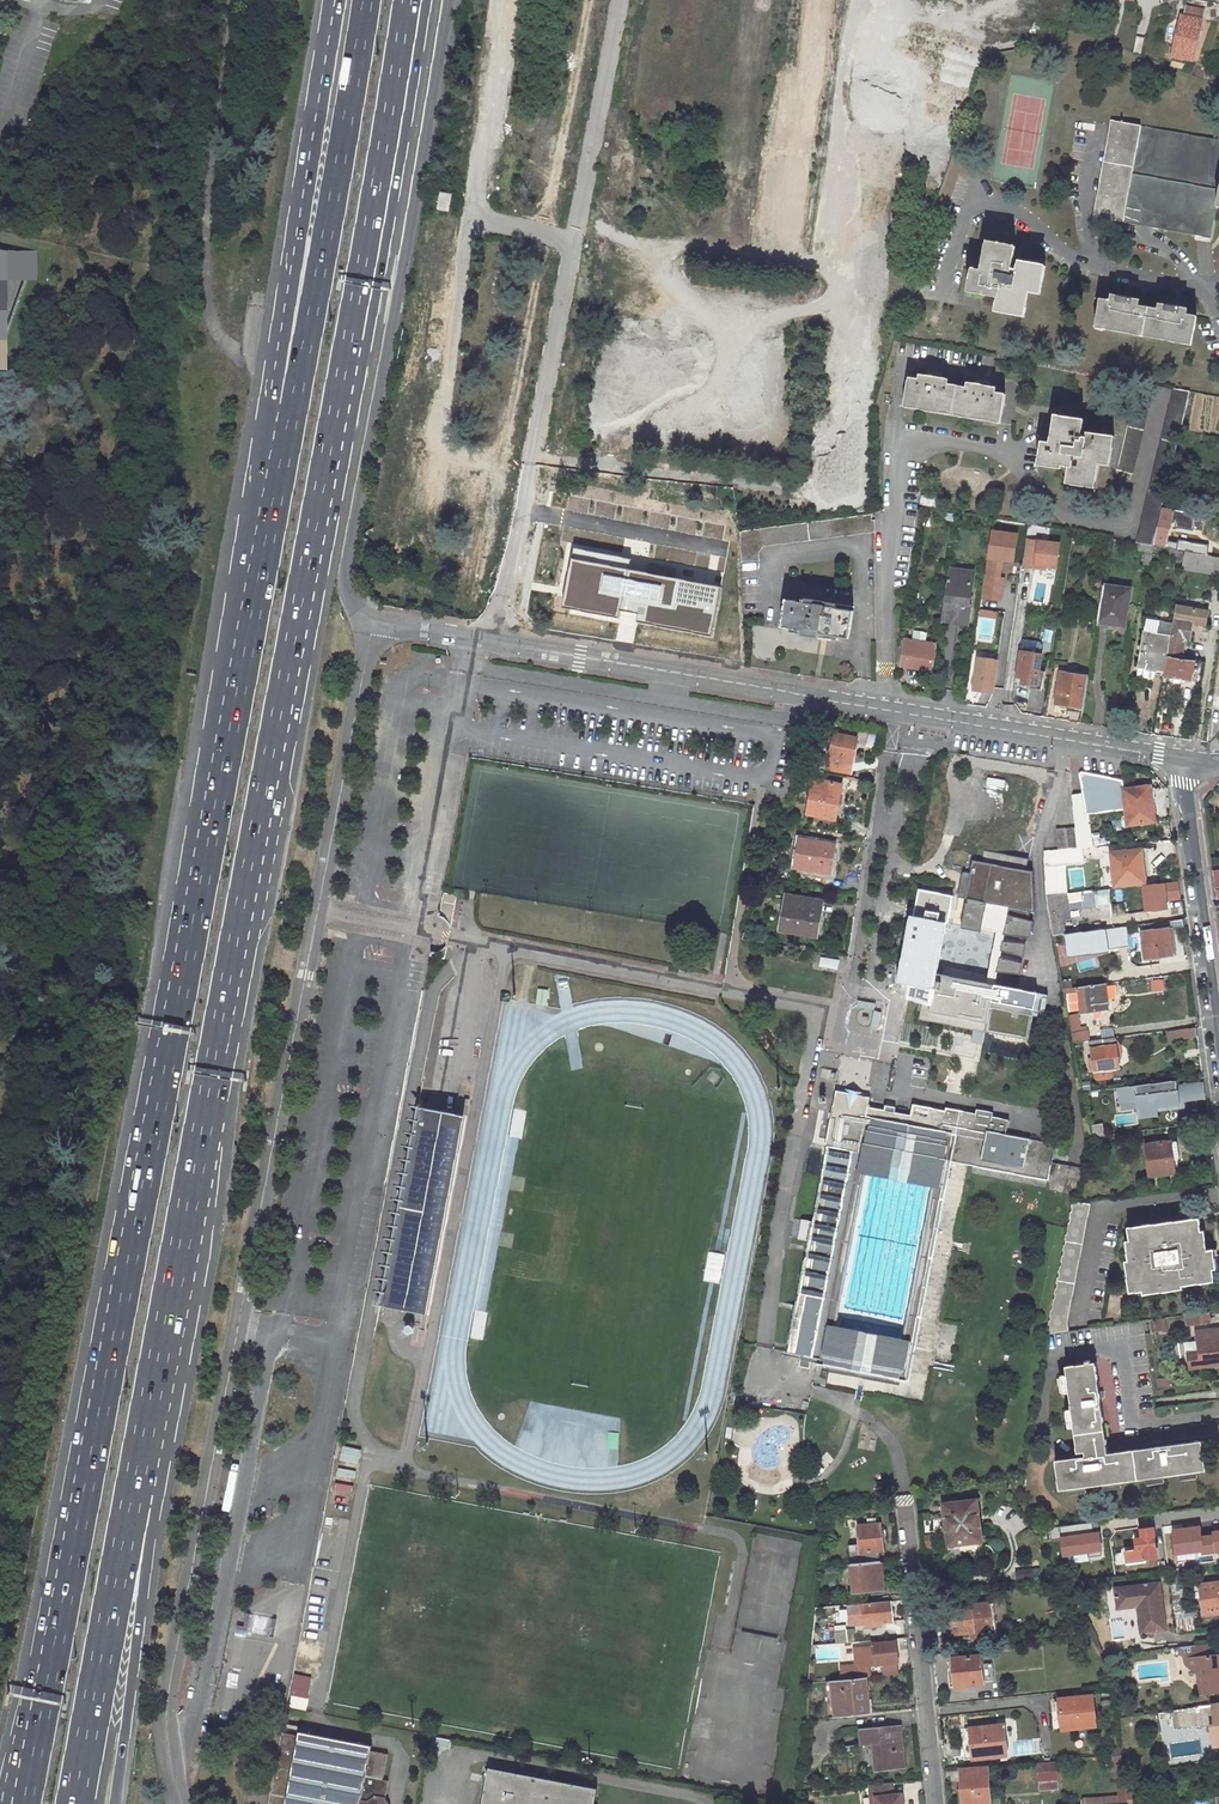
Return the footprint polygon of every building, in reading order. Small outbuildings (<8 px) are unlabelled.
[(1184,18),(1199,21),(1201,12),(1185,9),(1184,18)] [(1179,17),(1170,58),(1191,62),(1199,21),(1184,18),(1179,17)] [(1089,218),(1206,241),(1212,208),(1218,210),(1218,184),(1217,184),(1218,175),(1218,143),(1108,121),(1089,218)] [(967,273),(962,294),(994,302),(991,314),(1019,320),(1024,295),(1036,297),(1042,270),(1016,264),(1014,273),(1008,272),(1013,250),(984,244),(977,275),(967,273)] [(31,258),(0,250),(0,300),(4,301),(6,291),(21,295),(31,258)] [(1095,300),(1090,329),(1184,347),(1190,319),(1177,316),(1178,312),(1149,306),(1148,311),(1132,308),(1133,303),(1105,298),(1104,302),(1095,300)] [(905,376),(900,405),(997,423),(1002,393),(985,390),(986,385),(970,382),(970,387),(936,381),(937,376),(922,374),(920,379),(905,376)] [(1114,472),(1128,476),(1149,387),(1135,384),(1114,472)] [(1170,390),(1134,545),(1149,548),(1186,393),(1170,390)] [(1037,442),(1033,465),(1066,470),(1063,484),(1092,489),(1096,466),(1105,468),(1110,438),(1083,433),(1083,435),(1078,434),(1081,421),(1051,415),(1045,443),(1037,442)] [(936,498),(919,495),(917,503),(934,507),(936,498)] [(738,527),(739,559),(754,558),(754,550),(761,543),(874,528),(873,509),(738,527)] [(1179,546),(1163,543),(1166,527),(1169,528),(1171,521),(1167,520),(1169,511),(1159,510),(1149,548),(1180,553),(1203,557),(1205,548),(1180,543),(1179,546)] [(991,528),(982,599),(1001,601),(1006,562),(1017,563),(1021,532),(991,528)] [(1056,545),(1023,540),(1019,567),(1031,568),(1032,566),(1041,567),(1052,568),(1056,545)] [(1166,553),(1164,562),(1175,565),(1177,555),(1166,553)] [(1178,570),(1218,578),(1218,560),(1203,557),(1180,553),(1178,570)] [(719,581),(570,554),(561,602),(617,612),(619,605),(637,608),(635,617),(710,631),(719,581)] [(937,620),(964,624),(972,575),(945,570),(937,620)] [(1124,607),(1126,591),(1099,586),(1093,627),(1116,630),(1120,606),(1124,607)] [(784,600),(779,627),(800,630),(799,635),(812,638),(813,633),(841,638),(846,610),(827,607),(828,602),(804,598),(803,603),(784,600)] [(1166,640),(1162,661),(1176,664),(1180,642),(1185,643),(1188,626),(1200,628),(1203,614),(1171,608),(1169,623),(1166,640)] [(996,619),(997,612),(981,609),(980,615),(996,619)] [(913,638),(927,639),(928,631),(914,630),(913,638)] [(1166,640),(1140,635),(1134,670),(1160,675),(1162,661),(1166,640)] [(929,669),(933,645),(901,640),(897,664),(899,667),(906,667),(906,664),(929,669)] [(1023,641),(1022,649),(1034,649),(1034,641),(1023,641)] [(967,675),(995,680),(999,654),(971,649),(967,675)] [(1016,654),(1013,676),(1012,683),(1017,684),(1038,688),(1040,673),(1034,672),(1036,657),(1026,655),(1026,652),(1018,651),(1017,650),(1016,654)] [(1159,680),(1186,684),(1189,666),(1176,664),(1162,661),(1160,675),(1159,680)] [(1057,675),(1052,704),(1065,706),(1079,709),(1084,679),(1057,675)] [(809,724),(822,725),(824,717),(811,715),(809,724)] [(857,740),(834,735),(827,770),(850,775),(857,740)] [(1123,780),(1084,774),(1086,793),(1074,794),(1080,847),(1085,846),(1091,846),(1088,812),(1124,808),(1123,789),(1123,780)] [(838,806),(843,786),(819,781),(810,815),(831,820),(834,805),(838,806)] [(1123,789),(1124,808),(1124,810),(1126,826),(1152,823),(1149,787),(1123,789)] [(833,845),(799,840),(794,868),(829,873),(833,845)] [(1065,864),(1086,862),(1085,846),(1080,847),(1046,850),(1046,855),(1048,895),(1067,893),(1065,864)] [(963,871),(958,893),(965,897),(961,925),(995,931),(987,976),(995,982),(997,971),(1018,971),(1022,961),(1002,955),(1001,950),(1023,953),(1025,943),(1002,939),(1004,933),(1029,935),(1032,920),(1009,911),(1010,905),(1033,907),(1032,869),(1025,867),(1028,859),(984,849),(979,859),(973,860),(970,871),(963,871)] [(1141,850),(1111,853),(1114,885),(1145,881),(1141,850)] [(1069,917),(1066,898),(1081,896),(1082,907),(1096,906),(1093,890),(1083,891),(1067,893),(1048,895),(1054,935),(1063,934),(1061,920),(1061,918),(1069,917)] [(1031,992),(937,974),(946,922),(948,922),(953,897),(918,891),(902,985),(911,986),(909,997),(914,997),(923,1001),(920,1019),(1030,1039),(1039,990),(1032,989),(1031,992)] [(457,895),(444,893),(440,914),(445,916),(449,920),(451,926),(457,895)] [(818,903),(787,898),(781,931),(813,937),(818,903)] [(783,904),(771,902),(769,911),(781,914),(783,904)] [(1173,953),(1170,927),(1184,926),(1183,918),(1143,923),(1146,950),(1159,948),(1160,955),(1173,953)] [(1063,934),(1054,935),(1056,943),(1064,941),(1063,934)] [(433,952),(431,960),(445,963),(448,946),(443,951),(437,952),(433,952)] [(1189,964),(1157,968),(1158,975),(1190,972),(1189,964)] [(1079,991),(1083,1011),(1096,1010),(1107,1008),(1109,1008),(1105,982),(1064,987),(1065,993),(1079,991)] [(1068,1013),(1073,1042),(1086,1040),(1091,1039),(1090,1029),(1085,1030),(1085,1025),(1080,1026),(1078,1012),(1068,1013)] [(1197,1026),(1167,1030),(1168,1040),(1198,1036),(1197,1027),(1197,1026)] [(1115,1062),(1111,1037),(1103,1038),(1093,1039),(1091,1039),(1086,1040),(1087,1048),(1089,1057),(1091,1071),(1109,1069),(1116,1068),(1115,1062)] [(1119,1054),(1117,1043),(1111,1037),(1115,1062),(1119,1054)] [(1109,1069),(1091,1071),(1092,1076),(1095,1079),(1107,1077),(1110,1074),(1109,1069)] [(1182,1101),(1206,1100),(1205,1081),(1181,1082),(1182,1101)] [(1082,1092),(1103,1090),(1102,1083),(1081,1085),(1082,1092)] [(1119,1106),(1119,1101),(1127,1100),(1125,1087),(1112,1088),(1110,1088),(1106,1089),(1103,1090),(1082,1092),(1087,1125),(1090,1136),(1102,1134),(1098,1113),(1121,1117),(1126,1116),(1125,1107),(1119,1106)] [(826,1150),(824,1168),(847,1173),(836,1235),(830,1267),(825,1296),(812,1358),(802,1358),(801,1367),(812,1369),(814,1361),(816,1361),(816,1363),(830,1366),(911,1380),(932,1261),(950,1162),(1048,1178),(1051,1162),(1055,1142),(1006,1134),(1009,1121),(947,1111),(946,1113),(914,1108),(912,1118),(896,1115),(895,1115),(895,1111),(886,1110),(885,1113),(869,1110),(870,1100),(822,1093),(813,1148),(826,1150)] [(421,1314),(460,1115),(418,1107),(379,1305),(421,1314)] [(429,1315),(468,1117),(460,1115),(421,1314),(429,1315)] [(1173,1141),(1140,1145),(1145,1177),(1170,1175),(1168,1161),(1175,1160),(1173,1141)] [(1072,1201),(1047,1329),(1067,1326),(1066,1320),(1090,1204),(1072,1201)] [(1198,1218),(1126,1227),(1130,1260),(1124,1261),(1128,1292),(1213,1281),(1208,1250),(1203,1251),(1198,1218)] [(1191,1323),(1209,1322),(1208,1310),(1195,1312),(1185,1313),(1187,1323),(1191,1322),(1191,1323)] [(1195,1332),(1197,1339),(1186,1340),(1188,1354),(1188,1358),(1190,1366),(1200,1364),(1218,1362),(1218,1327),(1218,1325),(1206,1327),(1207,1330),(1195,1332)] [(1085,1361),(1065,1363),(1076,1449),(1083,1448),(1084,1455),(1054,1458),(1058,1488),(1203,1469),(1200,1440),(1107,1452),(1094,1359),(1090,1360),(1089,1356),(1084,1357),(1085,1361)] [(1210,1378),(1211,1389),(1218,1388),(1218,1377),(1210,1378)] [(733,1391),(730,1406),(736,1408),(739,1392),(733,1391)] [(357,1465),(361,1450),(342,1446),(338,1460),(357,1465)] [(975,1498),(943,1502),(948,1542),(980,1539),(975,1498)] [(859,1544),(854,1544),(855,1550),(848,1551),(850,1562),(877,1559),(876,1550),(882,1549),(878,1522),(857,1525),(859,1544)] [(1171,1530),(1174,1556),(1200,1553),(1200,1555),(1218,1552),(1218,1531),(1211,1531),(1212,1535),(1201,1536),(1199,1526),(1171,1530)] [(1155,1556),(1152,1528),(1139,1530),(1141,1539),(1133,1541),(1135,1551),(1124,1553),(1125,1564),(1136,1562),(1144,1561),(1144,1558),(1155,1556)] [(1099,1531),(1059,1537),(1062,1557),(1102,1552),(1099,1531)] [(877,1559),(850,1562),(852,1590),(882,1587),(881,1574),(879,1574),(877,1559)] [(1199,1585),(1202,1613),(1218,1610),(1218,1582),(1199,1585)] [(1158,1584),(1114,1590),(1117,1609),(1137,1607),(1140,1633),(1164,1630),(1158,1584)] [(893,1619),(891,1598),(858,1601),(846,1602),(847,1605),(848,1621),(849,1623),(864,1622),(864,1626),(879,1624),(879,1620),(893,1619)] [(999,1630),(995,1598),(989,1599),(993,1631),(999,1630)] [(950,1630),(973,1628),(973,1633),(993,1631),(989,1599),(946,1604),(948,1614),(949,1620),(950,1630)] [(847,1605),(834,1606),(836,1623),(848,1621),(847,1605)] [(896,1659),(894,1639),(871,1642),(871,1645),(853,1647),(854,1663),(848,1664),(848,1668),(841,1669),(842,1676),(865,1674),(867,1674),(866,1662),(883,1661),(895,1659),(896,1659)] [(1179,1647),(1179,1652),(1188,1659),(1185,1663),(1196,1672),(1201,1677),(1197,1684),(1203,1687),(1203,1693),(1218,1691),(1218,1641),(1179,1647)] [(952,1660),(947,1660),(950,1686),(982,1683),(979,1654),(951,1656),(952,1660)] [(883,1661),(884,1672),(896,1671),(895,1659),(883,1661)] [(842,1676),(832,1677),(835,1714),(865,1711),(863,1695),(867,1694),(865,1674),(842,1676)] [(290,1707),(307,1709),(311,1676),(294,1675),(290,1707)] [(1094,1725),(1090,1696),(1059,1699),(1051,1699),(1054,1729),(1062,1728),(1094,1725)] [(1175,1708),(1177,1726),(1209,1722),(1212,1745),(1218,1744),(1218,1702),(1175,1708)] [(870,1727),(875,1770),(902,1767),(899,1737),(893,1738),(891,1725),(870,1727)] [(971,1758),(1005,1755),(1002,1725),(969,1728),(961,1729),(964,1759),(971,1758)] [(264,1803),(384,1803),(381,1799),(384,1781),(379,1781),(383,1755),(367,1751),(367,1746),(294,1731),(294,1735),(278,1733),(264,1803)] [(1038,1762),(1040,1786),(1058,1785),(1056,1761),(1038,1762)] [(595,1787),(486,1766),(479,1803),(592,1803),(595,1787)] [(961,1801),(976,1799),(977,1803),(989,1803),(985,1767),(958,1769),(961,1801)] [(900,1792),(892,1793),(891,1781),(870,1783),(871,1795),(875,1794),(876,1803),(902,1803),(900,1792)] [(1127,1803),(1135,1803),(1138,1803),(1137,1791),(1125,1792),(1126,1795),(1127,1803)] [(1081,1799),(1081,1803),(1127,1803),(1126,1795),(1081,1799)]
